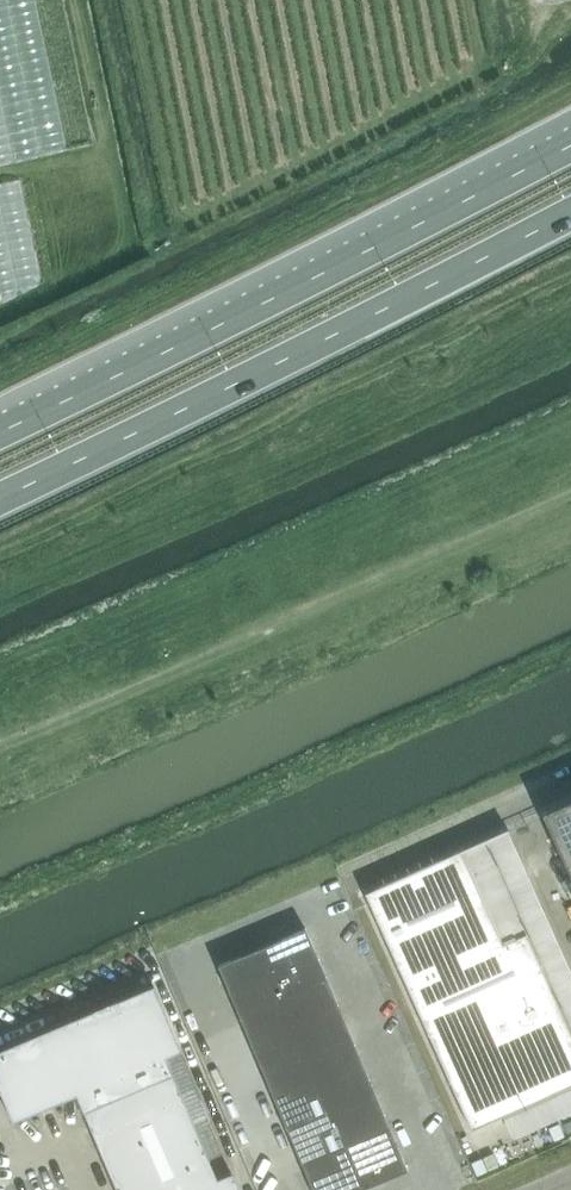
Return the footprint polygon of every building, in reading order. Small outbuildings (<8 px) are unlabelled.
[(541,813),(570,879),(570,800),(541,813)] [(570,1084),(570,1033),(524,928),(522,924),(518,920),(513,917),(508,916),(502,917),(492,921),(460,850),(364,893),(471,1129),(570,1084)] [(268,1086),(283,1121),(298,1156),(313,1189),(339,1189),(361,1181),(405,1163),(386,1119),(371,1084),(356,1048),(341,1013),(323,969),(302,921),(215,958),(235,1007),(254,1050),(268,1086)] [(0,1050),(0,1091),(13,1122),(38,1111),(38,1112),(54,1106),(54,1104),(76,1095),(116,1189),(192,1189),(217,1179),(195,1127),(210,1120),(181,1051),(181,1050),(153,985),(0,1050)]
